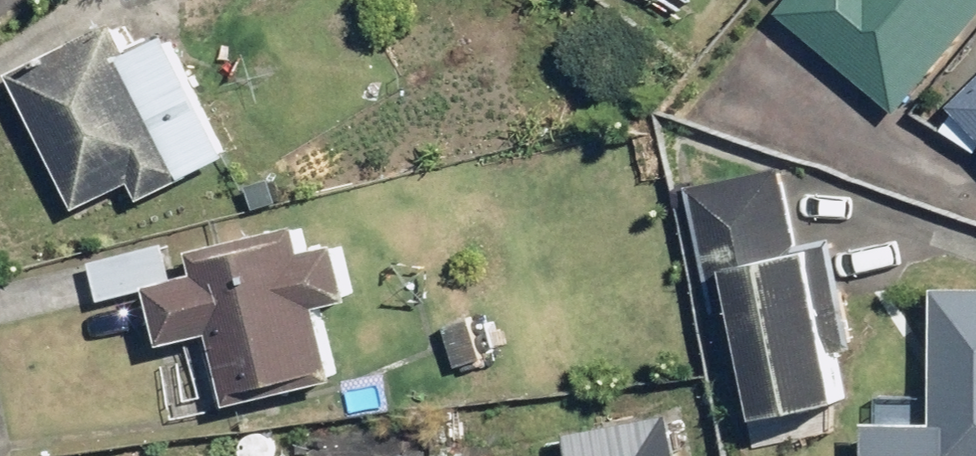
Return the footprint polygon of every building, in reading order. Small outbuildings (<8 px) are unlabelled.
[(787,3),(773,21),(895,118),(975,17),(975,0),(784,0),(787,3)] [(121,25),(6,82),(72,214),(128,187),(137,205),(226,161),(167,42),(137,57),(121,25)] [(951,108),(975,136),(975,85),(951,108)] [(783,198),(685,215),(707,345),(731,341),(750,449),(844,432),(827,339),(844,336),(832,263),(796,269),(783,198)] [(303,257),(296,232),(170,265),(165,247),(88,268),(99,308),(145,295),(161,353),(207,341),(225,407),(335,377),(320,321),(358,310),(341,247),(303,257)] [(934,293),(929,398),(871,395),(868,455),(975,455),(975,295),(934,293)] [(472,310),(433,323),(452,379),(490,366),(472,310)] [(672,421),(567,438),(570,455),(678,455),(672,421)]
